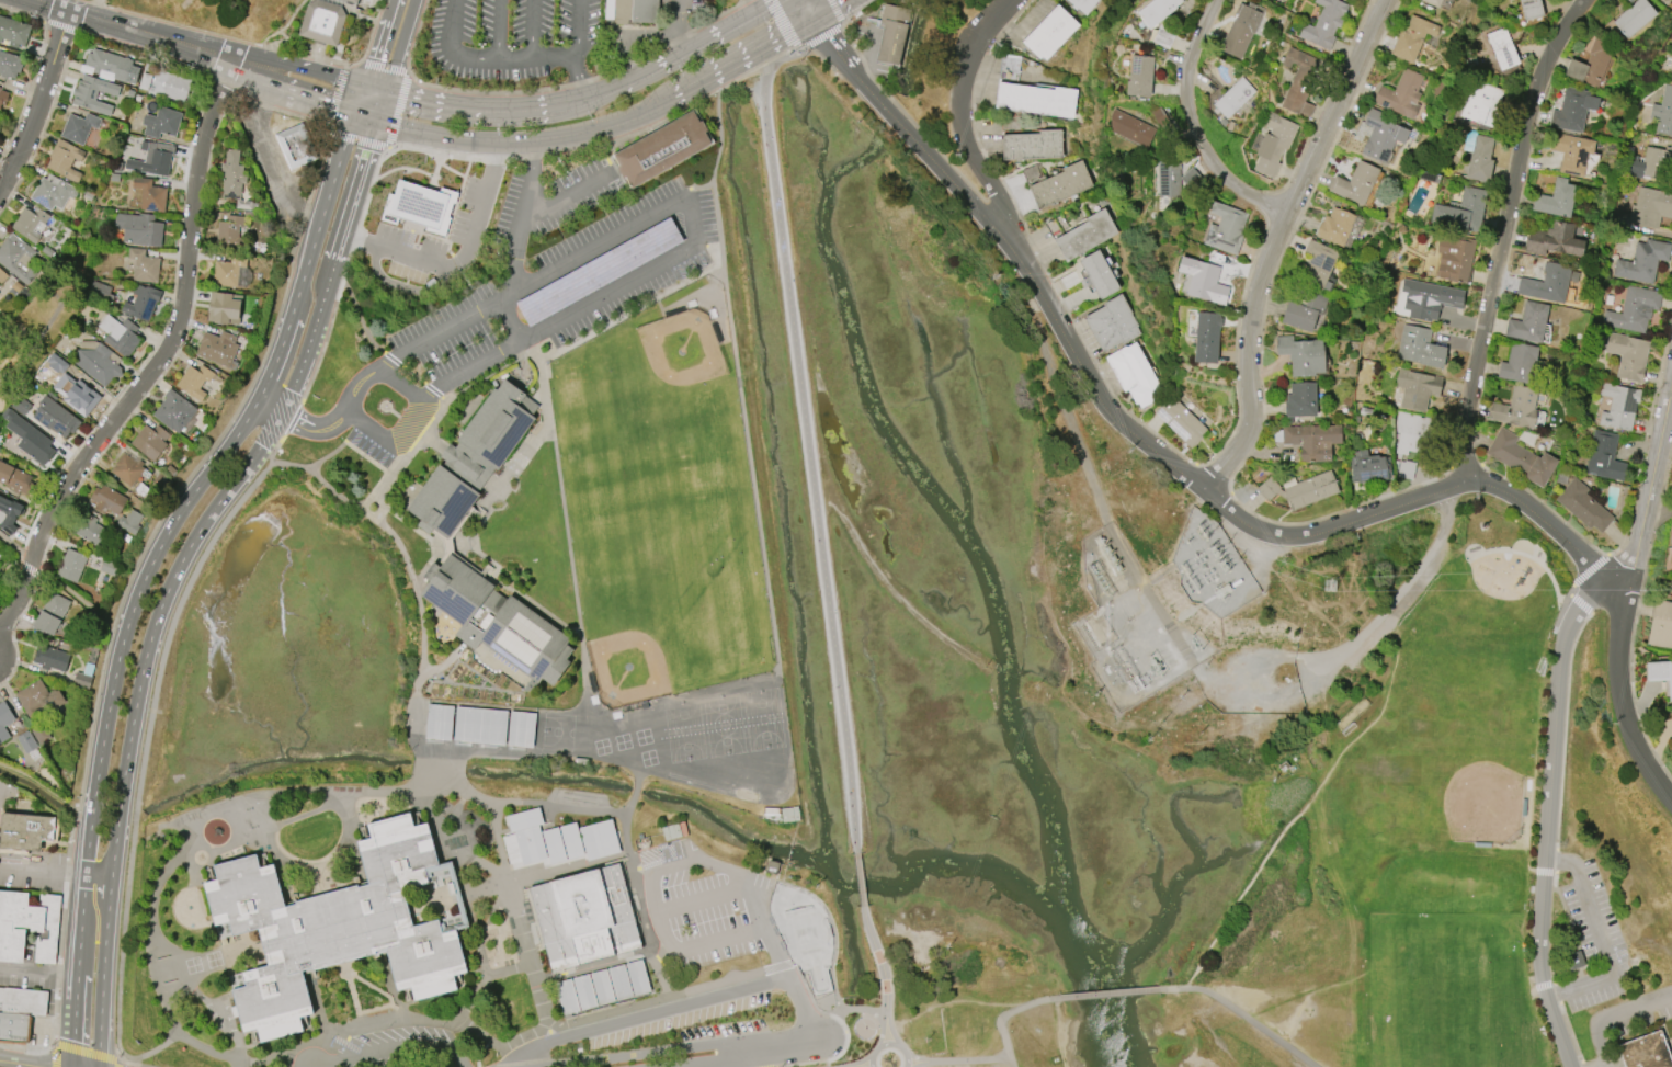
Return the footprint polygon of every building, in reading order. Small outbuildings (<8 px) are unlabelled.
[(308,3),(315,0),(321,0),(341,5),(346,15),(338,47),(326,44),(326,45),(314,42),(315,39),(298,35),(308,3)] [(614,24),(615,0),(660,0),(659,23),(641,23),(641,25),(614,24)] [(1072,4),(1067,0),(1098,0),(1085,15),(1077,8),(1074,10),(1070,7),(1072,4)] [(1137,12),(1152,0),(1181,0),(1182,1),(1175,7),(1176,8),(1148,29),(1141,19),(1140,20),(1138,16),(1139,15),(1137,12)] [(1313,2),(1314,0),(1337,0),(1349,5),(1343,16),(1341,15),(1340,19),(1344,21),(1341,29),(1335,26),(1332,35),(1334,36),(1328,50),(1297,36),(1304,22),(1313,26),(1322,7),(1313,2)] [(1417,7),(1419,0),(1443,0),(1440,8),(1436,7),(1433,14),(1417,7)] [(1448,11),(1452,0),(1420,0),(1448,11)] [(1524,21),(1519,0),(1539,0),(1543,16),(1524,21)] [(1630,2),(1628,0),(1645,0),(1657,14),(1627,38),(1611,22),(1630,2)] [(910,10),(898,65),(876,60),(884,25),(879,24),(884,3),(910,10)] [(1020,42),(1057,3),(1079,24),(1045,59),(1043,57),(1039,60),(1020,42)] [(1260,12),(1256,22),(1259,23),(1253,34),(1252,34),(1240,59),(1219,49),(1233,19),(1236,14),(1233,13),(1239,3),(1260,12)] [(1411,64),(1389,54),(1399,30),(1404,32),(1411,14),(1440,27),(1435,37),(1424,33),(1411,64)] [(1,38),(0,43),(0,16),(31,25),(24,46),(19,45),(18,48),(8,45),(9,41),(1,38)] [(1500,70),(1486,35),(1504,27),(1519,63),(1500,70)] [(1615,45),(1596,88),(1563,75),(1570,58),(1585,65),(1590,55),(1588,54),(1595,36),(1615,45)] [(124,82),(112,78),(113,73),(100,69),(98,73),(91,72),(93,67),(83,64),(87,52),(91,54),(92,47),(123,57),(124,56),(128,57),(128,58),(132,59),(129,65),(138,67),(134,84),(125,81),(124,82)] [(1279,106),(1297,66),(1292,64),(1288,70),(1281,67),(1288,47),(1321,61),(1304,102),(1313,106),(1309,117),(1299,113),(1298,114),(1279,106)] [(9,80),(0,77),(0,75),(0,51),(20,57),(19,63),(21,64),(18,73),(15,72),(13,79),(10,78),(9,80)] [(999,78),(1001,54),(1021,56),(1017,80),(999,78)] [(1128,80),(1130,55),(1153,57),(1150,97),(1126,95),(1127,80),(1128,80)] [(1412,120),(1373,103),(1379,86),(1392,92),(1403,68),(1423,77),(1417,92),(1420,93),(1415,104),(1419,105),(1412,120)] [(184,102),(158,94),(163,78),(159,76),(160,70),(192,80),(186,98),(185,97),(184,102)] [(151,75),(147,90),(137,88),(141,72),(151,75)] [(110,116),(71,103),(73,94),(70,93),(72,87),(76,88),(78,80),(81,81),(83,75),(120,87),(116,97),(98,90),(94,100),(113,105),(110,116)] [(1241,76),(1255,91),(1226,118),(1212,104),(1241,76)] [(1491,127),(1458,116),(1466,97),(1467,97),(1474,80),(1501,90),(1502,91),(1503,93),(1491,127)] [(1073,117),(994,107),(998,82),(1054,89),(1054,87),(1077,89),(1073,117)] [(1664,84),(1671,86),(1671,136),(1654,133),(1657,121),(1649,118),(1652,104),(1660,105),(1664,84)] [(1581,133),(1549,126),(1551,110),(1560,111),(1565,86),(1589,91),(1581,133)] [(0,89),(0,109),(4,109),(8,90),(0,89)] [(174,137),(160,133),(158,139),(143,134),(145,126),(141,125),(145,113),(156,116),(158,106),(182,113),(174,137)] [(1410,130),(1403,144),(1395,140),(1385,162),(1367,155),(1367,156),(1361,152),(1366,140),(1367,140),(1373,128),(1363,123),(1369,107),(1386,114),(1384,120),(1410,130)] [(1146,148),(1110,130),(1110,116),(1114,109),(1156,128),(1146,148)] [(613,155),(692,111),(698,122),(701,121),(707,130),(704,133),(710,145),(632,189),(624,177),(622,178),(616,168),(618,166),(613,155)] [(82,146),(59,136),(69,113),(83,120),(86,113),(101,118),(96,128),(90,126),(82,146)] [(1297,125),(1287,150),(1283,148),(1277,162),(1279,163),(1273,179),(1253,170),(1258,157),(1255,156),(1265,133),(1267,134),(1270,128),(1263,125),(1267,113),(1297,125)] [(291,170),(275,135),(284,130),(282,126),(291,123),(293,126),(302,123),(317,158),(291,170)] [(1061,158),(1002,160),(1001,135),(1039,134),(1039,130),(1060,129),(1061,158)] [(1582,177),(1558,172),(1561,152),(1546,150),(1548,133),(1594,140),(1592,155),(1586,154),(1582,177)] [(1488,182),(1465,178),(1475,134),(1494,138),(1490,160),(1492,160),(1488,182)] [(76,183),(45,168),(48,160),(46,159),(57,138),(83,152),(79,161),(72,158),(68,167),(81,173),(76,183)] [(166,177),(137,171),(138,161),(148,162),(150,151),(146,151),(148,140),(163,144),(162,150),(171,152),(166,177)] [(1671,143),(1671,162),(1667,161),(1662,180),(1641,175),(1641,179),(1623,174),(1627,154),(1638,156),(1637,161),(1642,162),(1646,146),(1664,150),(1664,146),(1670,147),(1671,143)] [(240,200),(220,198),(223,172),(220,172),(221,163),(225,163),(226,149),(239,150),(238,166),(243,166),(242,175),(247,175),(246,183),(241,183),(240,200)] [(1180,197),(1157,197),(1157,162),(1163,158),(1179,158),(1180,197)] [(1092,186),(1037,209),(1027,186),(1062,171),(1061,168),(1081,160),(1092,186)] [(1379,169),(1363,206),(1344,197),(1344,198),(1327,191),(1334,175),(1349,182),(1358,160),(1379,169)] [(1027,184),(1022,170),(1039,163),(1045,177),(1027,184)] [(1180,178),(1191,167),(1202,179),(1190,189),(1180,178)] [(50,211),(29,198),(41,177),(45,179),(48,173),(77,190),(75,192),(77,193),(75,197),(73,196),(71,200),(68,197),(60,209),(54,205),(50,211)] [(1569,217),(1532,211),(1535,193),(1551,196),(1556,175),(1567,178),(1566,183),(1576,185),(1569,217)] [(166,188),(163,212),(139,209),(141,189),(130,188),(132,177),(151,179),(150,186),(166,188)] [(397,180),(386,214),(435,229),(446,195),(397,180)] [(1639,185),(1671,193),(1671,218),(1660,216),(1658,228),(1627,222),(1630,204),(1635,204),(1639,185)] [(1487,191),(1479,231),(1430,223),(1433,203),(1448,206),(1448,202),(1459,203),(1463,186),(1487,191)] [(235,208),(236,200),(252,201),(252,202),(259,203),(258,211),(235,208)] [(1236,256),(1203,243),(1209,223),(1217,226),(1220,216),(1209,213),(1213,201),(1248,213),(1240,234),(1243,235),(1236,256)] [(1355,216),(1342,247),(1315,235),(1320,222),(1321,222),(1324,215),(1328,217),(1333,206),(1355,216)] [(10,227),(24,207),(32,213),(36,207),(49,216),(44,225),(38,222),(33,230),(41,236),(35,245),(10,227)] [(1104,207),(1118,234),(1066,262),(1054,239),(1087,222),(1085,218),(1104,207)] [(162,223),(160,247),(133,245),(133,243),(122,242),(123,229),(115,228),(115,226),(113,226),(114,216),(116,216),(116,213),(138,215),(138,214),(153,215),(152,222),(162,223)] [(216,246),(218,222),(227,222),(227,215),(244,216),(243,227),(239,227),(238,237),(247,237),(246,249),(216,246)] [(1581,257),(1545,249),(1544,256),(1524,251),(1528,228),(1546,231),(1546,227),(1551,228),(1552,219),(1573,224),(1571,238),(1584,240),(1581,257)] [(25,285),(0,264),(0,245),(8,236),(9,237),(12,232),(36,252),(31,259),(31,265),(37,271),(25,285)] [(1476,241),(1465,284),(1435,276),(1441,254),(1436,253),(1440,239),(1455,242),(1456,236),(1476,241)] [(1652,284),(1612,275),(1615,258),(1631,261),(1635,241),(1643,242),(1645,238),(1671,243),(1668,261),(1658,259),(1652,284)] [(1339,252),(1322,290),(1300,279),(1307,263),(1304,261),(1301,258),(1301,256),(1301,254),(1303,253),(1304,253),(1310,239),(1339,252)] [(157,282),(133,281),(135,260),(127,259),(128,248),(145,249),(144,257),(159,258),(157,282)] [(1097,250),(1119,288),(1100,299),(1091,284),(1083,288),(1079,281),(1087,276),(1079,261),(1097,250)] [(214,261),(229,262),(230,254),(247,256),(246,268),(250,272),(251,281),(249,285),(246,287),(237,286),(237,287),(212,285),(214,261)] [(1225,305),(1185,294),(1191,274),(1176,271),(1181,257),(1219,268),(1215,283),(1229,287),(1225,305)] [(1562,303),(1516,294),(1520,277),(1543,282),(1547,262),(1570,266),(1562,303)] [(1408,317),(1409,310),(1402,309),(1409,280),(1465,291),(1461,308),(1440,304),(1435,322),(1408,317)] [(147,322),(120,311),(124,302),(132,305),(136,295),(132,294),(136,284),(145,287),(146,285),(162,292),(158,302),(156,302),(147,322)] [(1645,333),(1601,325),(1604,310),(1620,314),(1626,285),(1661,292),(1658,310),(1650,309),(1645,333)] [(206,321),(207,313),(206,313),(207,300),(208,300),(209,291),(220,292),(220,293),(241,295),(238,325),(206,321)] [(1281,322),(1288,300),(1298,304),(1303,291),(1327,298),(1321,316),(1316,314),(1310,332),(1281,322)] [(1121,293),(1140,334),(1122,343),(1122,342),(1101,352),(1083,317),(1103,307),(1101,303),(1121,293)] [(1540,343),(1504,336),(1508,318),(1521,320),(1525,299),(1548,304),(1540,343)] [(1194,362),(1197,311),(1220,313),(1219,318),(1222,318),(1221,327),(1219,327),(1217,363),(1194,362)] [(140,340),(125,360),(101,341),(106,334),(95,326),(105,314),(120,325),(125,319),(137,328),(133,334),(140,340)] [(1442,368),(1396,357),(1403,323),(1431,330),(1428,343),(1446,348),(1442,368)] [(228,367),(194,354),(204,331),(218,338),(220,331),(236,337),(232,343),(238,345),(228,367)] [(1608,332),(1649,342),(1643,367),(1645,367),(1641,383),(1616,377),(1622,355),(1604,352),(1608,332)] [(1315,375),(1292,377),(1290,360),(1288,360),(1288,354),(1276,355),(1275,337),(1293,336),(1293,342),(1312,341),(1312,340),(1322,339),(1324,373),(1315,373),(1315,375)] [(103,387),(72,364),(76,359),(76,350),(81,350),(81,342),(93,341),(99,343),(120,360),(115,365),(118,367),(120,375),(111,377),(103,387)] [(1534,360),(1529,383),(1497,377),(1500,361),(1506,362),(1511,341),(1538,347),(1536,360),(1534,360)] [(1135,342),(1159,389),(1152,393),(1156,399),(1140,408),(1137,402),(1135,404),(1127,389),(1124,391),(1105,356),(1125,347),(1125,348),(1135,342)] [(542,376),(545,439),(476,544),(583,635),(551,703),(464,654),(425,598),(448,550),(377,504),(444,401),(514,362),(536,366),(542,376)] [(200,402),(174,386),(189,364),(196,370),(201,364),(214,374),(208,383),(204,379),(198,389),(206,394),(200,402)] [(1425,412),(1399,407),(1400,406),(1391,404),(1399,367),(1409,370),(1408,371),(1432,376),(1432,375),(1442,377),(1438,397),(1429,395),(1425,412)] [(81,415),(61,400),(70,389),(58,381),(66,371),(67,373),(70,368),(75,372),(76,370),(89,379),(84,386),(96,395),(81,415)] [(1630,431),(1605,425),(1599,424),(1601,411),(1608,413),(1611,397),(1597,395),(1600,382),(1616,385),(1615,386),(1639,390),(1638,391),(1640,393),(1638,404),(1636,402),(1630,431)] [(1315,383),(1316,416),(1285,417),(1285,401),(1286,401),(1286,395),(1290,394),(1289,383),(1315,383)] [(1532,428),(1489,419),(1492,402),(1509,406),(1513,385),(1537,390),(1534,409),(1535,409),(1532,428)] [(169,388),(196,409),(178,433),(172,429),(171,430),(151,415),(166,397),(163,396),(169,388)] [(44,394),(80,422),(70,434),(68,432),(62,439),(48,428),(47,429),(31,417),(38,406),(36,405),(44,394)] [(1191,450),(1171,430),(1171,429),(1155,412),(1171,395),(1206,430),(1201,435),(1203,438),(1191,450)] [(31,406),(22,417),(10,407),(19,396),(31,406)] [(38,464),(15,445),(21,439),(4,427),(9,422),(2,418),(9,410),(37,432),(34,436),(39,440),(41,438),(42,439),(44,436),(49,441),(46,445),(54,452),(45,462),(42,459),(38,464)] [(1398,411),(1409,413),(1409,416),(1412,416),(1412,415),(1419,416),(1419,418),(1423,418),(1423,417),(1429,418),(1429,420),(1432,420),(1432,419),(1436,420),(1434,433),(1429,432),(1424,454),(1408,451),(1407,455),(1395,453),(1399,433),(1396,432),(1396,422),(1398,411)] [(152,462),(129,443),(145,424),(152,431),(157,424),(170,434),(163,442),(167,444),(152,462)] [(1283,427),(1340,425),(1341,443),(1331,443),(1331,462),(1300,462),(1300,444),(1283,444),(1283,442),(1273,442),(1273,430),(1283,430),(1283,427)] [(1542,487),(1485,453),(1500,427),(1517,436),(1514,443),(1539,458),(1543,452),(1558,461),(1542,487)] [(1623,481),(1584,473),(1593,429),(1618,434),(1613,461),(1626,463),(1623,481)] [(1388,479),(1352,484),(1349,456),(1353,456),(1353,452),(1357,451),(1357,450),(1366,450),(1367,457),(1386,455),(1388,479)] [(130,488),(110,472),(114,465),(113,464),(123,452),(137,464),(139,461),(143,463),(140,466),(145,469),(130,488)] [(13,489),(0,483),(0,461),(33,477),(24,495),(18,491),(16,495),(11,491),(13,489)] [(1412,479),(1395,476),(1398,461),(1404,462),(1404,461),(1415,462),(1412,479)] [(1339,492),(1290,511),(1286,499),(1276,495),(1267,501),(1256,488),(1271,476),(1281,488),(1278,489),(1284,491),(1284,488),(1281,483),(1294,477),(1296,483),(1330,470),(1339,492)] [(1589,530),(1554,500),(1573,477),(1589,490),(1586,493),(1614,518),(1600,533),(1591,526),(1589,530)] [(102,485),(128,500),(118,515),(106,509),(104,514),(93,509),(96,503),(89,499),(95,487),(100,489),(102,485)] [(0,513),(0,530),(12,535),(16,526),(14,526),(23,505),(0,496),(0,510),(1,510),(0,513)] [(135,536),(116,525),(122,517),(125,518),(130,509),(143,515),(138,525),(140,526),(135,536)] [(75,535),(101,548),(110,531),(84,518),(75,535)] [(56,575),(68,548),(88,557),(76,583),(56,575)] [(114,577),(100,570),(105,558),(118,564),(114,577)] [(70,601),(52,638),(31,627),(32,626),(31,626),(34,620),(35,620),(39,610),(41,610),(50,591),(70,601)] [(1652,599),(1671,603),(1671,642),(1671,648),(1647,644),(1651,621),(1649,620),(1652,599)] [(37,644),(70,654),(65,672),(47,667),(47,670),(39,669),(41,665),(32,661),(37,644)] [(1668,680),(1669,701),(1671,701),(1671,661),(1645,663),(1646,681),(1668,680)] [(75,672),(92,677),(88,690),(71,684),(75,672)] [(14,693),(39,679),(47,692),(54,689),(56,691),(58,690),(65,702),(45,713),(42,706),(35,711),(36,713),(29,717),(14,693)] [(5,726),(15,722),(5,701),(0,704),(0,742),(10,738),(5,726)] [(453,706),(451,740),(425,738),(428,704),(453,706)] [(453,740),(456,706),(507,711),(503,745),(453,740)] [(507,745),(510,711),(535,713),(532,747),(507,745)] [(38,745),(30,729),(42,723),(50,738),(38,745)] [(27,731),(37,747),(25,754),(15,738),(27,731)] [(513,831),(522,865),(547,859),(538,825),(543,824),(538,807),(505,816),(510,832),(513,831)] [(38,851),(0,848),(0,813),(53,817),(50,841),(39,840),(38,851)] [(207,871),(225,938),(265,928),(275,967),(228,979),(247,1051),(327,1030),(312,975),(390,954),(403,1003),(475,984),(462,937),(471,931),(454,865),(439,870),(424,817),(362,833),(376,886),(287,909),(272,854),(207,871)] [(612,818),(621,851),(587,861),(578,827),(612,818)] [(576,822),(584,855),(568,860),(559,827),(576,822)] [(542,831),(558,827),(567,860),(550,864),(542,831)] [(640,947),(551,972),(528,888),(617,864),(640,947)] [(21,963),(0,961),(0,891),(26,893),(25,906),(37,907),(38,894),(60,896),(55,965),(33,963),(35,932),(29,932),(29,928),(12,927),(12,929),(23,930),(21,963)] [(554,981),(562,1015),(651,994),(643,960),(554,981)] [(25,1043),(0,1041),(0,988),(3,988),(47,991),(45,1017),(27,1015),(25,1043)] [(1660,1030),(1671,1062),(1671,1066),(1624,1066),(1616,1046),(1660,1030)]
